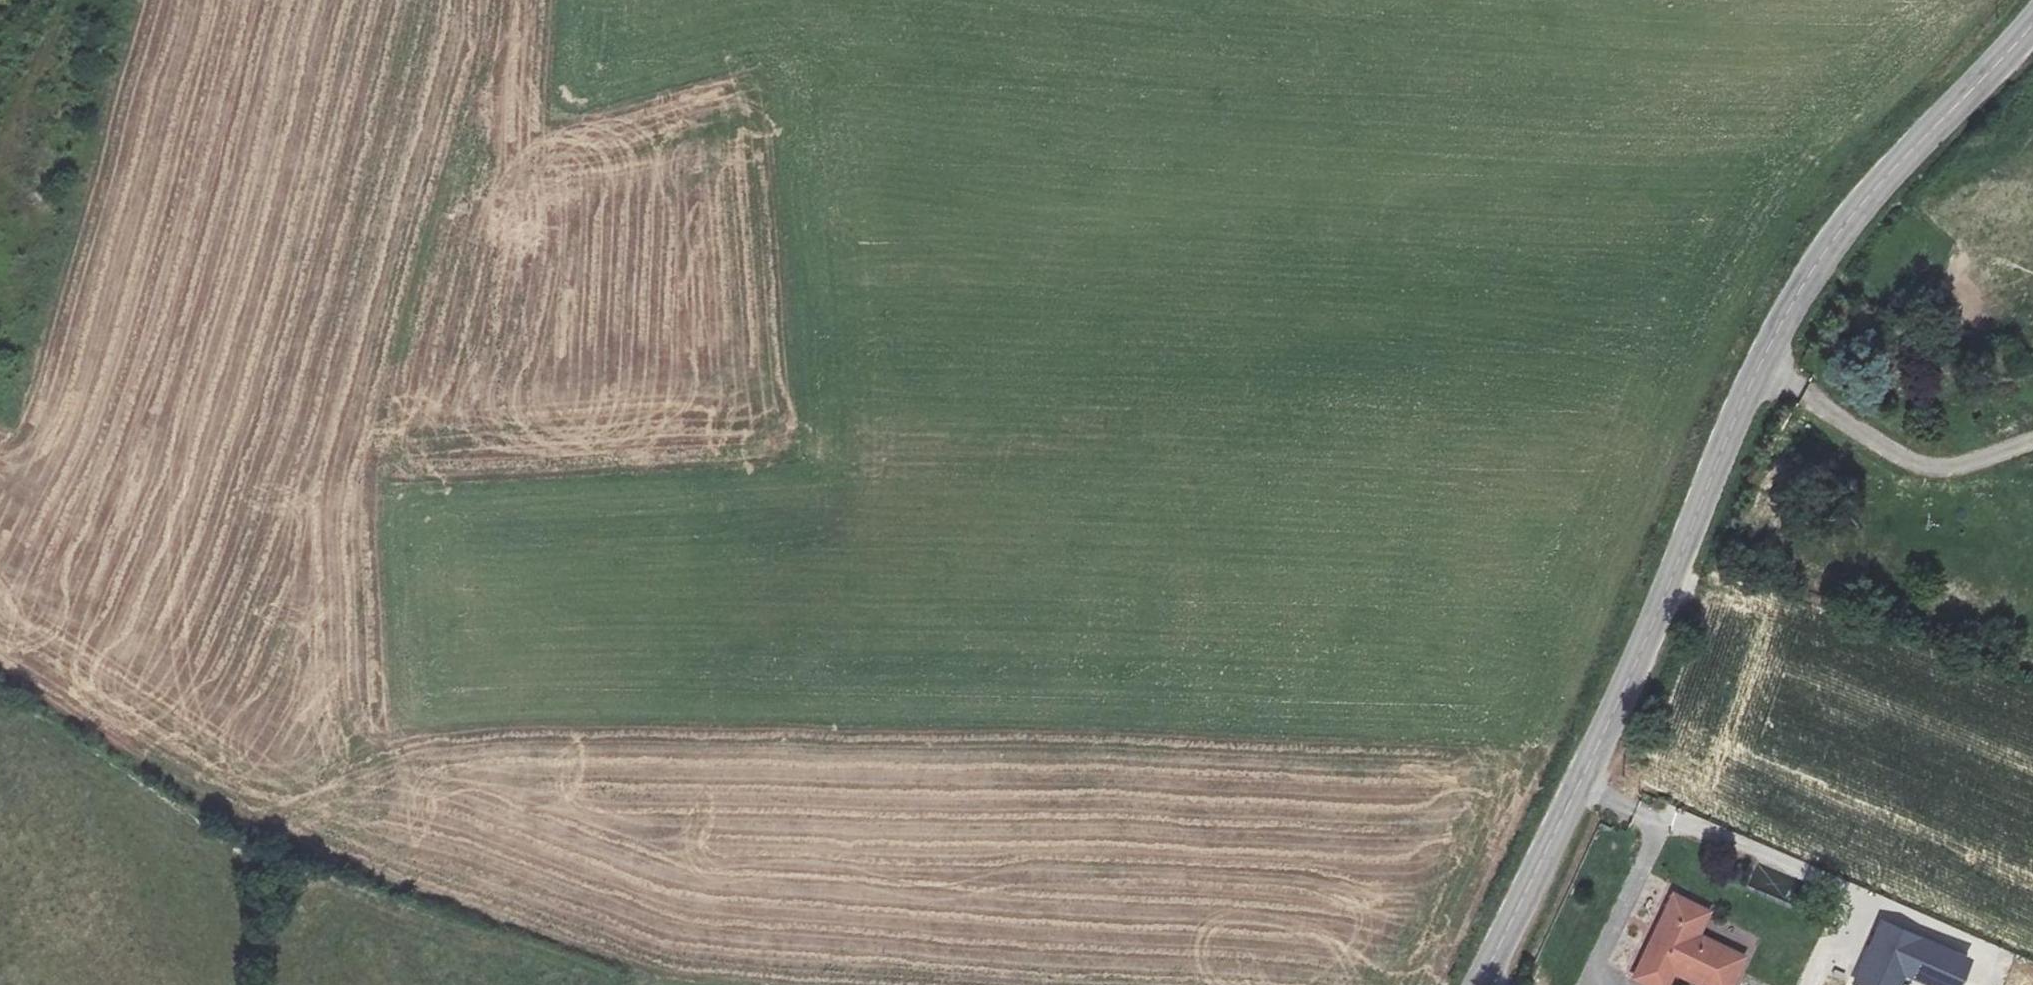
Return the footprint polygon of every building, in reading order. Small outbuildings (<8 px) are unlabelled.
[(1742,950),(1699,930),(1710,907),(1673,889),(1634,972),(1661,984),(1665,984),(1678,962),(1725,984),(1742,950)] [(1866,959),(1855,984),(1901,984),(1905,975),(1929,984),(1959,984),(1969,961),(1880,924),(1866,959)]
